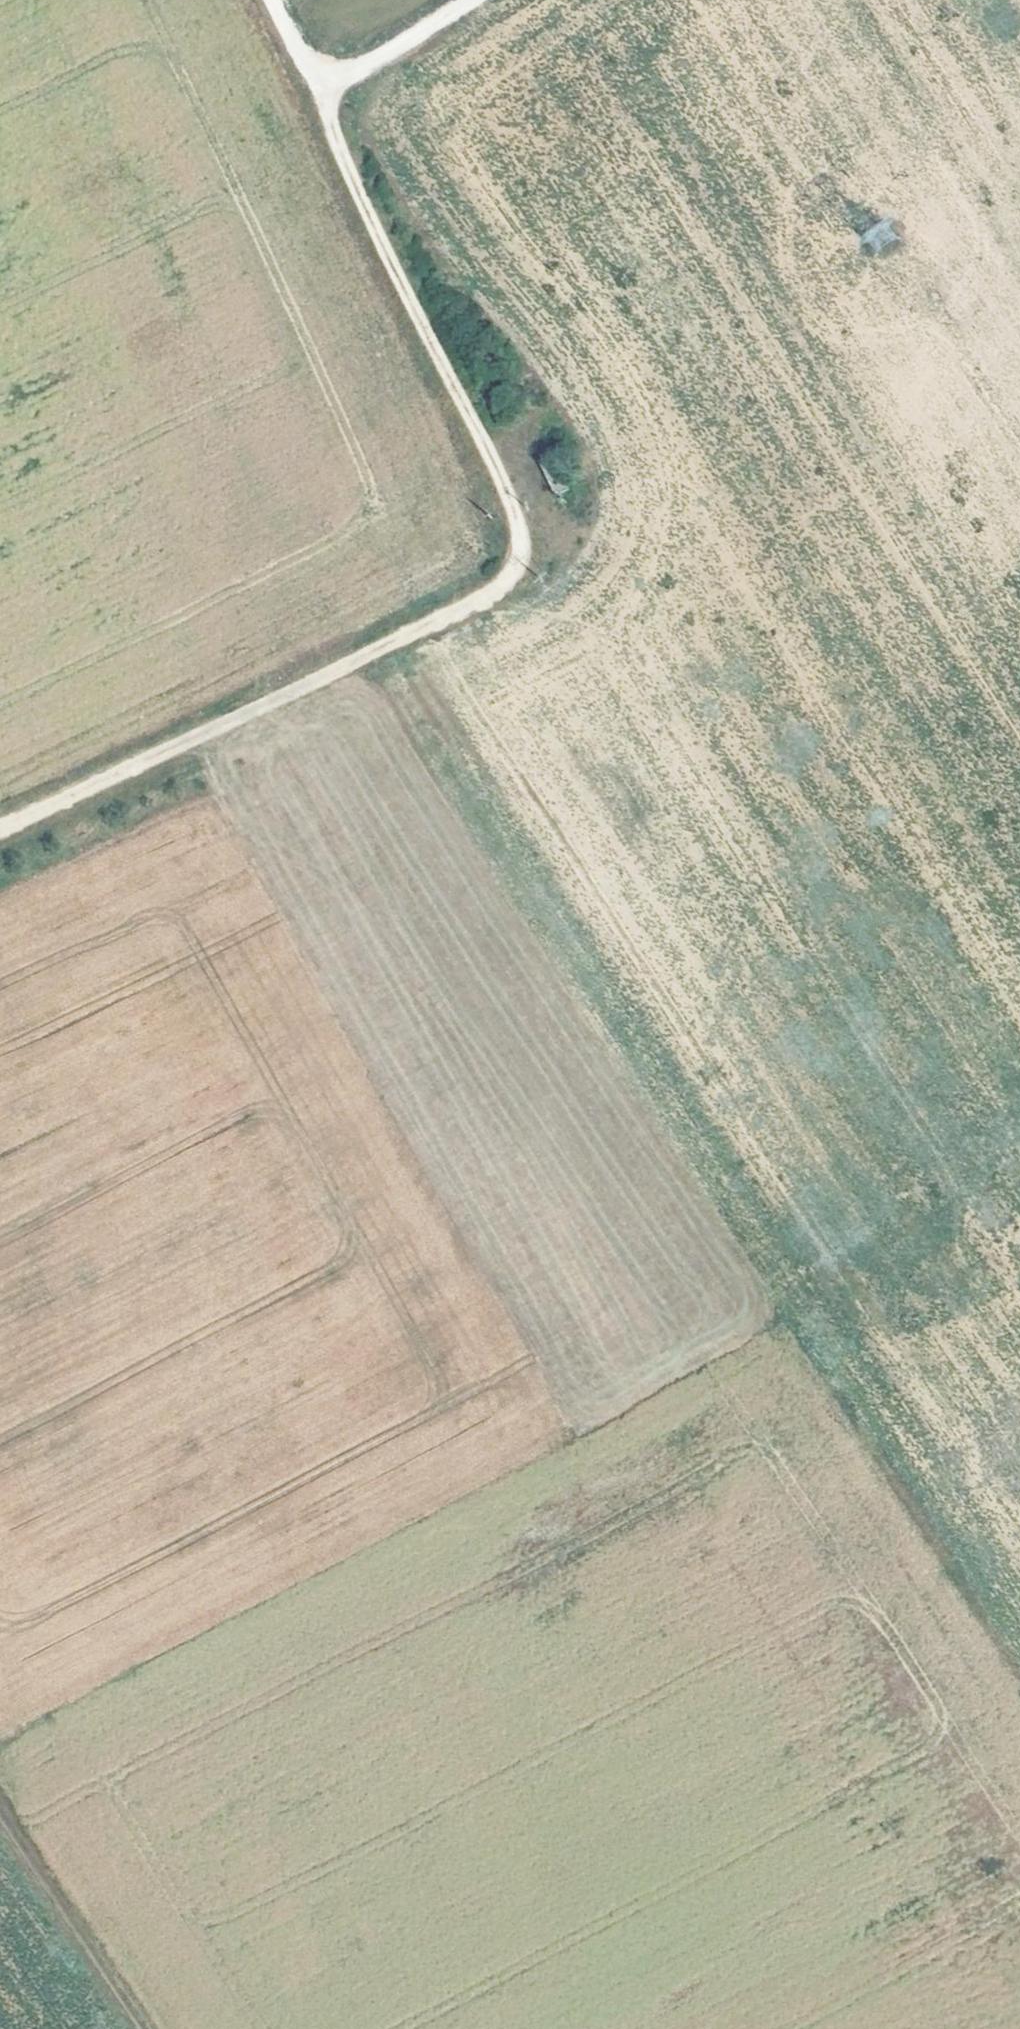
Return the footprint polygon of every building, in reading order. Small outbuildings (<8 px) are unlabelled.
[(864,232),(873,250),(895,239),(886,221),(864,232)]
